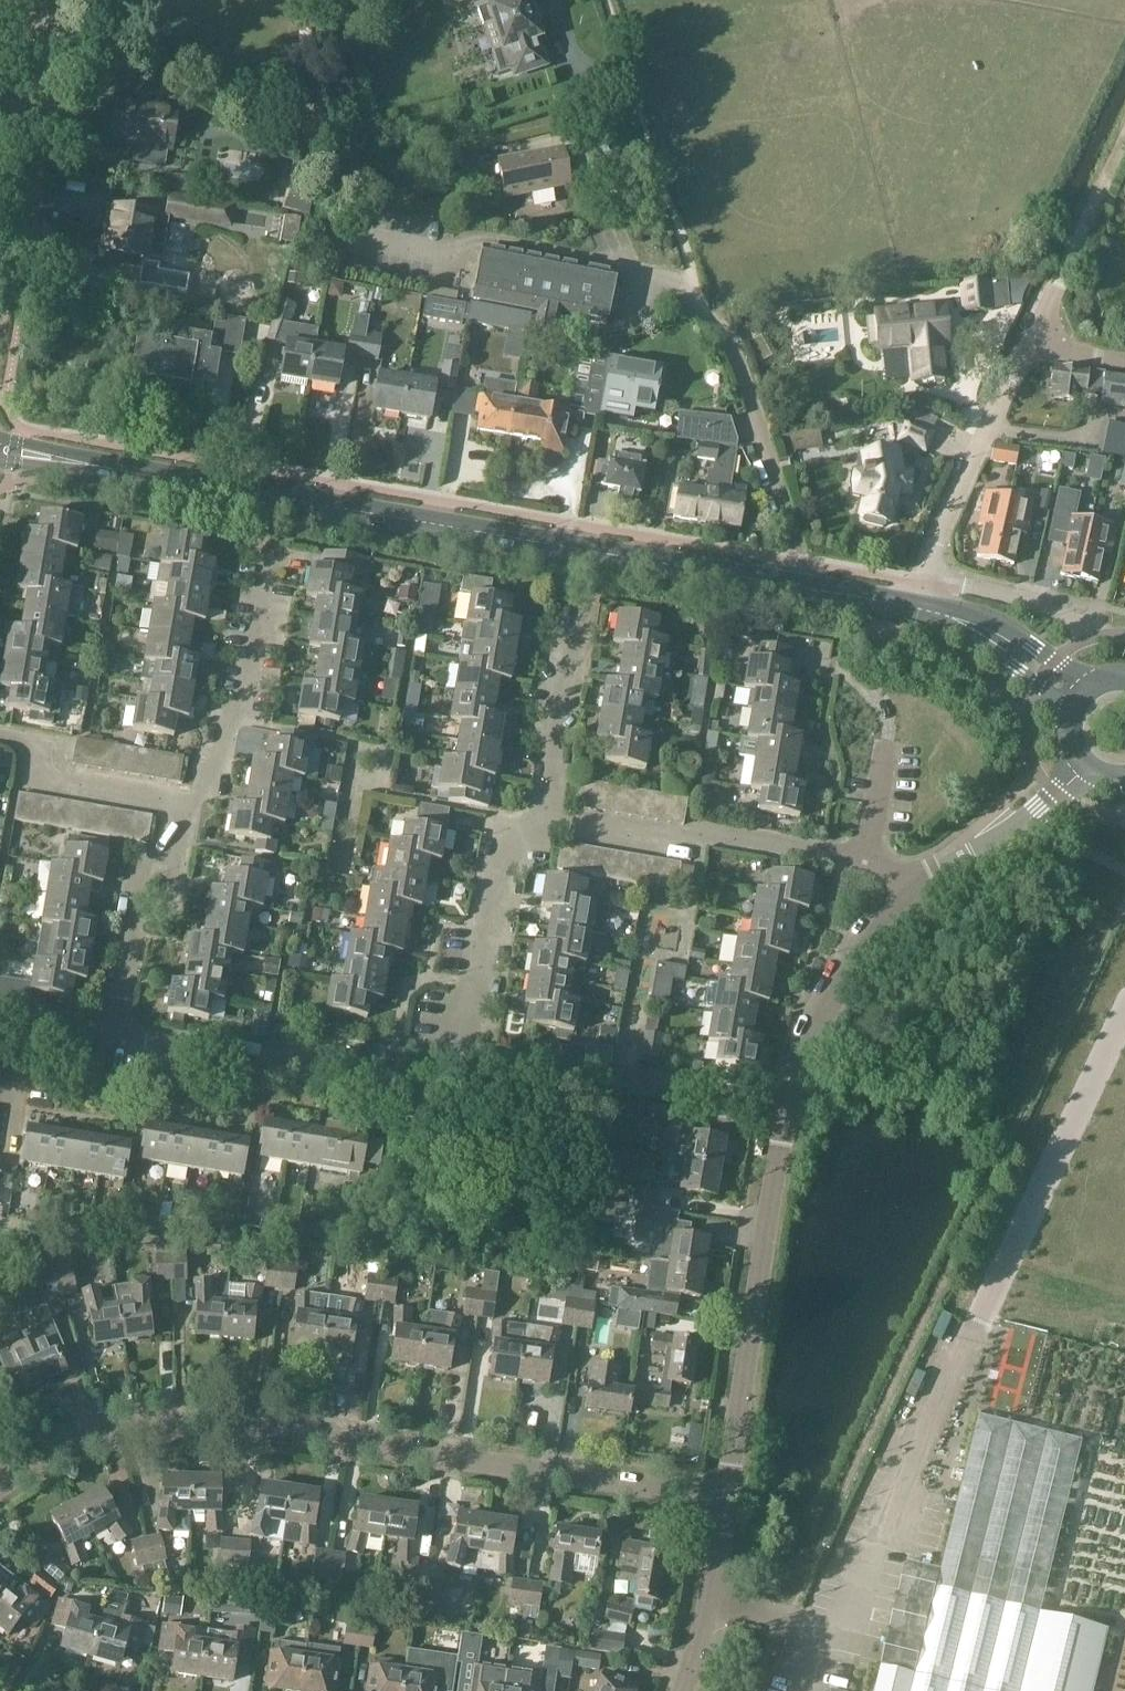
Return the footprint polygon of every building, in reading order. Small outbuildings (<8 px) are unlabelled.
[(327,9),(342,4),(341,0),(324,0),(327,9)] [(528,0),(507,0),(478,10),(483,25),(494,22),(502,49),(492,53),(499,75),(519,68),(521,74),(540,68),(539,62),(542,61),(535,40),(540,38),(528,0)] [(321,60),(319,31),(299,31),(300,61),(321,60)] [(168,167),(177,114),(166,112),(167,109),(118,101),(111,139),(138,144),(135,161),(168,167)] [(284,208),(310,215),(322,164),(296,157),(284,208)] [(568,157),(499,172),(506,201),(571,188),(568,157)] [(168,197),(165,218),(169,218),(207,224),(210,204),(168,197)] [(105,251),(110,252),(107,263),(141,268),(143,257),(162,261),(169,218),(165,218),(158,217),(159,215),(111,208),(105,251)] [(280,230),(299,234),(302,220),(282,216),(280,230)] [(531,339),(559,345),(564,319),(607,327),(617,273),(483,246),(472,301),(537,313),(531,339)] [(303,275),(289,273),(288,279),(287,284),(301,286),(303,275)] [(1009,308),(1006,280),(961,284),(964,310),(991,307),(991,310),(1009,308)] [(326,297),(334,298),(342,292),(343,285),(328,283),(326,297)] [(423,296),(404,292),(401,305),(420,309),(423,296)] [(266,341),(282,345),(283,344),(286,345),(281,377),(309,382),(315,347),(318,330),(289,325),(296,306),(294,305),(292,305),(279,300),(279,301),(278,305),(266,341)] [(465,307),(427,301),(423,320),(462,326),(465,307)] [(470,304),(469,307),(466,324),(528,336),(532,316),(470,304)] [(877,311),(877,317),(866,318),(868,345),(880,344),(880,348),(925,344),(926,348),(945,346),(941,305),(877,311)] [(244,320),(216,315),(212,337),(159,328),(157,343),(139,340),(133,374),(214,387),(220,354),(239,357),(244,320)] [(347,356),(362,359),(367,333),(351,330),(347,356)] [(381,335),(367,333),(362,359),(377,361),(381,335)] [(344,352),(315,347),(309,382),(338,387),(344,352)] [(455,391),(460,365),(462,357),(446,354),(444,362),(443,362),(439,388),(455,391)] [(599,414),(608,356),(594,354),(584,411),(599,414)] [(609,357),(599,414),(631,419),(632,419),(634,407),(654,410),(661,366),(609,357)] [(1052,366),(1050,387),(1055,388),(1053,400),(1080,402),(1081,391),(1102,393),(1101,406),(1124,409),(1124,376),(1097,372),(1052,366)] [(401,415),(408,380),(379,375),(373,409),(401,415)] [(436,385),(408,380),(401,415),(430,420),(436,385)] [(477,432),(507,437),(514,402),(517,386),(487,381),(484,397),(474,396),(471,413),(480,414),(477,432)] [(570,412),(536,406),(540,385),(518,381),(517,386),(514,402),(507,437),(542,443),(540,454),(563,457),(570,412)] [(582,421),(584,415),(570,412),(569,419),(582,421)] [(676,441),(737,448),(737,441),(730,419),(679,413),(676,441)] [(925,455),(935,432),(905,419),(896,442),(925,455)] [(1104,432),(1100,453),(1124,457),(1124,436),(1124,437),(1104,432)] [(785,457),(795,455),(792,434),(779,436),(785,457)] [(698,444),(696,459),(714,462),(716,462),(718,447),(698,444)] [(1019,448),(994,444),(991,462),(1016,467),(1019,448)] [(719,446),(718,447),(716,462),(714,462),(713,471),(721,472),(718,485),(720,486),(715,513),(708,511),(706,522),(739,527),(744,497),(745,497),(747,487),(732,484),(737,448),(719,446)] [(885,528),(885,525),(892,527),(894,520),(897,510),(894,510),(897,499),(914,499),(914,488),(913,488),(914,471),(905,471),(901,448),(900,448),(900,447),(858,454),(861,470),(850,472),(848,486),(849,500),(860,502),(856,518),(863,520),(862,522),(864,525),(882,529),(885,528)] [(599,462),(595,485),(617,488),(616,498),(636,501),(643,459),(614,455),(613,464),(599,462)] [(1061,467),(1072,469),(1075,456),(1064,455),(1061,467)] [(678,486),(673,516),(706,522),(708,511),(715,513),(720,486),(718,485),(721,472),(713,471),(708,470),(705,490),(678,486)] [(1060,574),(1078,578),(1090,521),(1066,517),(1071,491),(1057,487),(1046,542),(1065,546),(1060,574)] [(1040,491),(1036,510),(1049,513),(1054,494),(1040,491)] [(976,556),(995,560),(1010,497),(985,492),(977,525),(983,526),(976,556)] [(1032,502),(1010,497),(995,560),(1013,564),(1020,534),(1025,535),(1032,502)] [(82,518),(40,511),(37,531),(37,533),(53,536),(51,544),(66,547),(66,548),(77,550),(82,518)] [(1114,526),(1090,521),(1078,578),(1097,581),(1103,547),(1110,549),(1114,526)] [(27,530),(23,559),(63,565),(66,548),(66,547),(51,544),(53,536),(37,533),(37,531),(27,530)] [(96,531),(93,549),(116,553),(119,535),(96,531)] [(166,533),(160,564),(161,565),(172,566),(172,565),(186,567),(189,559),(203,561),(204,559),(207,540),(166,533)] [(306,596),(318,598),(318,597),(333,600),(335,593),(349,595),(349,594),(353,576),(365,577),(368,560),(321,552),(319,568),(311,567),(306,596)] [(90,553),(87,568),(109,572),(112,557),(90,553)] [(131,559),(129,559),(119,557),(118,558),(116,573),(128,575),(131,559)] [(23,559),(17,590),(27,592),(28,590),(42,593),(45,583),(59,585),(59,584),(63,565),(23,559)] [(157,584),(168,586),(169,584),(209,591),(214,561),(204,559),(203,561),(189,559),(186,567),(172,565),(172,566),(161,565),(157,584)] [(472,595),(466,624),(478,626),(478,625),(493,628),(495,619),(509,621),(509,620),(513,601),(490,597),(493,581),(464,576),(461,593),(472,595)] [(133,580),(117,577),(115,591),(130,594),(133,580)] [(93,593),(105,594),(107,580),(96,578),(93,593)] [(27,592),(24,609),(66,616),(71,586),(59,584),(59,585),(45,583),(42,593),(28,590),(27,592)] [(157,584),(154,601),(165,603),(165,604),(181,607),(179,615),(194,618),(193,619),(204,621),(209,591),(169,584),(168,586),(157,584)] [(398,600),(415,603),(418,589),(400,586),(398,600)] [(318,598),(315,616),(357,623),(361,596),(349,594),(349,595),(335,593),(333,600),(318,597),(318,598)] [(436,617),(438,603),(420,600),(417,614),(436,617)] [(154,601),(149,630),(191,637),(193,619),(194,618),(179,615),(181,607),(165,604),(165,603),(154,601)] [(49,643),(49,644),(60,646),(66,616),(24,609),(21,628),(21,629),(36,631),(34,640),(49,643)] [(618,612),(612,644),(623,646),(623,644),(639,647),(641,637),(655,640),(655,638),(658,619),(618,612)] [(394,630),(407,632),(410,617),(397,615),(394,630)] [(353,642),(354,640),(357,623),(315,616),(315,618),(310,645),(322,647),(336,649),(338,639),(353,642)] [(417,631),(428,633),(431,619),(420,617),(417,631)] [(478,626),(475,644),(516,652),(521,622),(509,620),(509,621),(495,619),(493,628),(478,625),(478,626)] [(11,626),(6,656),(57,664),(60,646),(49,644),(49,643),(34,640),(36,631),(21,629),(21,628),(11,626)] [(191,637),(149,630),(144,660),(148,661),(156,662),(156,661),(171,664),(173,654),(188,657),(188,655),(191,637)] [(407,632),(399,631),(397,647),(405,648),(407,632)] [(416,636),(414,650),(424,652),(426,637),(416,636)] [(623,644),(623,646),(620,664),(662,671),(667,640),(655,638),(655,640),(641,637),(639,647),(623,644)] [(308,657),(320,659),(318,666),(359,673),(364,642),(354,640),(353,642),(338,639),(336,649),(322,647),(310,645),(308,657)] [(104,655),(105,656),(114,657),(117,644),(106,642),(104,655)] [(743,687),(754,689),(754,688),(769,690),(771,682),(786,684),(786,683),(789,666),(795,667),(798,650),(759,643),(757,659),(748,657),(743,687)] [(516,652),(475,644),(472,662),(471,663),(486,666),(485,675),(499,678),(499,679),(510,681),(516,652)] [(82,652),(95,654),(96,648),(83,646),(82,652)] [(148,661),(145,679),(193,688),(199,658),(188,655),(188,657),(173,654),(171,664),(156,661),(156,662),(148,661)] [(100,674),(108,675),(110,668),(108,668),(111,657),(103,656),(102,655),(100,674)] [(1,686),(12,688),(12,686),(26,689),(27,680),(43,682),(43,681),(54,683),(57,664),(6,656),(1,686)] [(77,669),(81,670),(91,672),(93,659),(93,658),(80,656),(77,669)] [(460,660),(455,690),(496,698),(499,679),(499,678),(485,675),(486,666),(471,663),(472,662),(460,660)] [(620,664),(617,683),(632,687),(631,695),(646,697),(646,698),(657,700),(662,671),(620,664)] [(344,700),(343,701),(354,703),(359,673),(318,666),(317,677),(305,675),(304,683),(315,685),(315,686),(330,689),(329,697),(344,700)] [(82,683),(84,690),(89,691),(90,685),(92,672),(91,672),(81,670),(80,677),(82,683)] [(417,685),(419,674),(410,672),(409,684),(417,685)] [(178,714),(178,716),(188,718),(193,688),(145,679),(142,698),(149,699),(149,700),(164,702),(163,712),(178,714)] [(41,713),(39,722),(53,724),(54,714),(59,715),(65,684),(43,681),(43,682),(27,680),(26,689),(12,686),(12,688),(9,707),(41,713)] [(606,681),(601,710),(642,717),(646,698),(646,697),(631,695),(632,687),(617,683),(606,681)] [(754,688),(754,689),(751,708),(792,715),(798,685),(786,683),(786,684),(771,682),(769,690),(754,688)] [(304,683),(298,714),(340,721),(343,701),(344,700),(329,697),(330,689),(315,686),(315,685),(304,683)] [(407,694),(419,696),(421,686),(409,684),(407,694)] [(726,686),(716,685),(713,703),(722,705),(726,686)] [(505,709),(494,707),(496,698),(455,690),(449,721),(461,723),(461,721),(477,724),(478,715),(504,719),(505,709)] [(688,707),(692,708),(700,709),(703,710),(705,696),(691,694),(688,707)] [(174,735),(178,716),(178,714),(163,712),(164,702),(149,700),(149,699),(142,698),(138,697),(133,728),(174,735)] [(406,701),(404,712),(414,714),(416,702),(406,701)] [(699,728),(701,729),(704,710),(703,710),(700,709),(692,708),(690,726),(690,727),(699,728)] [(792,715),(751,708),(746,739),(747,739),(757,741),(757,739),(772,742),(774,732),(789,734),(789,733),(792,715)] [(596,740),(608,742),(608,740),(623,743),(625,734),(639,737),(639,735),(642,717),(601,710),(596,740)] [(422,729),(425,716),(414,714),(404,712),(401,725),(422,729)] [(461,721),(461,723),(458,741),(499,748),(504,719),(478,715),(477,724),(461,721)] [(324,727),(334,729),(335,722),(325,720),(324,727)] [(709,722),(707,731),(708,731),(717,732),(718,723),(709,722)] [(686,732),(698,734),(700,734),(701,729),(699,728),(690,727),(690,726),(687,726),(686,732)] [(707,731),(704,752),(714,754),(717,733),(717,732),(707,731)] [(801,735),(789,733),(789,734),(774,732),(772,742),(757,739),(757,741),(747,739),(745,748),(755,750),(754,759),(796,766),(801,735)] [(267,741),(264,760),(265,760),(265,761),(279,763),(278,772),(295,775),(295,776),(317,780),(321,752),(314,751),(316,739),(280,733),(279,743),(267,741)] [(608,740),(608,742),(605,761),(646,768),(651,737),(639,735),(639,737),(625,734),(623,743),(608,740)] [(78,736),(74,762),(87,764),(91,739),(78,736)] [(91,739),(87,764),(100,767),(105,741),(91,739)] [(105,741),(100,767),(114,769),(119,744),(105,741)] [(458,741),(455,759),(470,762),(469,771),(483,774),(482,775),(493,777),(494,777),(499,748),(458,741)] [(119,744),(114,769),(127,771),(132,746),(119,744)] [(132,746),(127,771),(140,774),(145,748),(132,746)] [(145,748),(140,774),(154,776),(158,750),(145,748)] [(158,750),(154,776),(167,778),(171,753),(158,750)] [(171,753),(167,778),(180,781),(185,755),(171,753)] [(441,768),(434,767),(431,786),(438,787),(436,797),(488,807),(493,777),(482,775),(483,774),(469,771),(470,762),(455,759),(443,757),(441,768)] [(253,758),(248,788),(291,795),(295,776),(295,775),(278,772),(279,763),(265,761),(265,760),(264,760),(253,758)] [(793,785),(793,784),(796,766),(754,759),(749,789),(761,791),(761,789),(776,791),(778,782),(793,785)] [(325,782),(340,784),(342,769),(327,767),(325,782)] [(699,781),(713,784),(715,774),(701,772),(701,774),(699,781)] [(712,793),(713,784),(699,781),(698,791),(712,793)] [(761,791),(757,810),(798,817),(804,786),(793,784),(793,785),(778,782),(776,791),(761,789),(761,791)] [(617,812),(621,787),(607,785),(604,810),(617,812)] [(634,789),(621,787),(617,812),(630,815),(634,789)] [(248,788),(245,806),(261,809),(260,819),(274,821),(274,823),(286,825),(291,795),(248,788)] [(644,817),(648,792),(634,789),(630,815),(644,817)] [(662,794),(648,792),(644,817),(657,820),(662,794)] [(15,819),(27,821),(32,795),(19,793),(15,819)] [(671,822),(675,796),(662,794),(657,820),(671,822)] [(32,795),(27,821),(42,824),(46,797),(32,795)] [(688,799),(675,796),(671,822),(683,824),(688,799)] [(60,799),(46,797),(42,824),(55,826),(60,799)] [(55,826),(68,828),(72,801),(60,799),(55,826)] [(68,828),(82,830),(86,804),(72,801),(68,828)] [(322,816),(334,818),(336,805),(324,803),(322,816)] [(430,857),(430,858),(441,860),(446,829),(449,808),(421,803),(418,824),(405,822),(402,841),(401,842),(417,845),(416,854),(430,857)] [(82,830),(95,833),(100,806),(86,804),(82,830)] [(234,805),(229,835),(258,840),(256,852),(274,855),(276,842),(271,841),(274,823),(274,821),(260,819),(261,809),(245,806),(234,805)] [(100,806),(95,833),(108,835),(113,808),(100,806)] [(126,810),(113,808),(108,835),(122,837),(126,810)] [(122,837),(135,839),(139,813),(126,810),(122,837)] [(139,813),(135,839),(148,841),(152,815),(139,813)] [(390,839),(385,869),(427,877),(430,858),(430,857),(416,854),(417,845),(401,842),(402,841),(390,839)] [(556,869),(568,871),(573,845),(560,843),(556,869)] [(568,871),(577,873),(583,874),(587,847),(573,845),(568,871)] [(67,846),(64,865),(64,866),(78,869),(77,877),(91,880),(91,881),(102,883),(107,853),(67,846)] [(583,874),(588,875),(596,876),(601,850),(587,847),(583,874)] [(596,876),(609,879),(615,852),(601,850),(596,876)] [(609,879),(623,881),(628,855),(615,852),(609,879)] [(623,881),(636,883),(640,857),(628,855),(623,881)] [(636,883),(650,886),(654,859),(640,857),(636,883)] [(663,888),(667,862),(654,859),(650,886),(663,888)] [(272,880),(275,865),(242,860),(240,873),(227,870),(223,889),(223,891),(237,893),(236,902),(251,904),(251,906),(263,908),(268,879),(272,880)] [(674,892),(676,893),(681,866),(679,866),(679,864),(667,862),(663,888),(674,890),(674,892)] [(52,863),(47,893),(88,901),(90,890),(101,892),(102,883),(91,881),(91,880),(77,877),(78,869),(64,866),(64,865),(52,863)] [(681,866),(676,893),(689,895),(694,869),(681,866)] [(6,867),(3,887),(11,888),(26,891),(27,883),(12,881),(14,868),(6,867)] [(373,869),(370,887),(397,892),(396,900),(410,903),(410,904),(422,906),(427,877),(385,869),(384,871),(373,869)] [(542,905),(553,908),(553,907),(568,909),(571,899),(586,902),(586,901),(589,883),(586,882),(588,875),(583,874),(577,873),(575,880),(547,875),(542,905)] [(797,909),(797,910),(808,911),(814,880),(771,873),(767,892),(767,894),(782,896),(781,906),(797,909)] [(352,885),(361,886),(362,878),(353,877),(352,885)] [(11,888),(3,887),(0,903),(0,904),(8,905),(11,888)] [(212,887),(207,916),(248,923),(251,906),(251,904),(236,902),(237,893),(223,891),(223,889),(212,887)] [(370,887),(365,915),(407,923),(410,904),(410,903),(396,900),(397,892),(371,887),(370,887)] [(756,890),(751,918),(794,925),(797,910),(797,909),(781,906),(782,896),(767,894),(767,892),(756,890)] [(42,922),(43,922),(53,924),(53,923),(68,926),(70,917),(85,920),(85,919),(88,901),(47,893),(42,922)] [(318,908),(330,910),(332,898),(320,896),(318,908)] [(550,926),(591,932),(596,903),(586,901),(586,902),(571,899),(568,909),(553,907),(553,908),(550,926)] [(314,908),(313,919),(312,922),(321,923),(323,909),(314,908)] [(302,916),(290,913),(289,919),(288,923),(301,926),(302,919),(302,916)] [(390,949),(390,950),(402,952),(407,923),(365,915),(362,933),(361,935),(377,937),(376,946),(390,949)] [(14,938),(16,919),(0,916),(0,936),(14,938)] [(232,950),(232,951),(242,953),(248,923),(226,919),(207,916),(207,919),(204,933),(204,935),(223,938),(222,948),(232,950)] [(40,942),(90,950),(95,921),(85,919),(85,920),(70,917),(68,926),(53,923),(53,924),(43,922),(40,942)] [(778,954),(777,956),(789,958),(794,925),(751,918),(747,939),(747,940),(762,942),(761,952),(778,954)] [(575,960),(575,961),(586,963),(591,932),(550,926),(547,945),(547,946),(562,948),(561,957),(575,960)] [(351,931),(346,962),(387,969),(390,950),(390,949),(376,946),(377,937),(361,935),(362,933),(351,931)] [(192,932),(187,962),(228,970),(232,951),(232,950),(222,948),(223,938),(204,935),(204,933),(192,932)] [(303,945),(304,941),(305,934),(293,932),(292,942),(303,945)] [(736,937),(732,965),(775,972),(777,956),(778,954),(761,952),(762,942),(747,940),(747,939),(736,937)] [(75,976),(75,978),(85,979),(90,950),(39,942),(36,961),(47,963),(62,966),(61,974),(75,976)] [(535,942),(530,972),(572,979),(573,972),(584,974),(586,963),(575,961),(575,960),(561,957),(562,948),(547,946),(547,945),(535,942)] [(703,962),(705,952),(692,950),(691,960),(703,962)] [(605,966),(613,968),(614,961),(615,957),(606,956),(605,966)] [(265,959),(263,975),(278,977),(280,961),(265,959)] [(39,992),(71,997),(75,978),(75,976),(61,974),(62,966),(47,963),(36,961),(35,961),(31,983),(0,978),(0,997),(37,1003),(39,992)] [(212,997),(212,998),(223,1000),(228,970),(187,962),(184,981),(184,982),(187,983),(198,985),(197,994),(212,997)] [(346,962),(343,980),(357,983),(356,992),(370,995),(370,996),(382,998),(387,969),(346,962)] [(684,983),(686,968),(658,964),(651,1000),(669,1003),(673,980),(684,983)] [(758,1001),(758,1002),(769,1004),(775,972),(732,965),(728,985),(728,986),(743,989),(742,998),(758,1001)] [(616,970),(615,977),(627,979),(629,972),(616,970)] [(525,1001),(537,1003),(537,1002),(552,1005),(554,997),(569,999),(572,979),(530,972),(525,1001)] [(367,1017),(370,996),(370,995),(356,992),(357,983),(343,980),(332,978),(326,1010),(367,1017)] [(209,1017),(212,998),(212,997),(197,994),(198,985),(187,983),(184,982),(184,981),(173,979),(168,1010),(209,1017)] [(272,1003),(273,995),(274,995),(274,993),(276,981),(267,979),(264,994),(265,994),(264,1002),(272,1003)] [(717,983),(712,1013),(755,1020),(758,1002),(758,1001),(742,998),(743,989),(728,986),(728,985),(717,983)] [(557,1038),(573,1040),(580,1000),(569,999),(554,997),(552,1005),(537,1002),(537,1003),(534,1024),(559,1029),(557,1038)] [(260,1021),(269,1023),(271,1011),(261,1010),(260,1021)] [(712,1013),(706,1043),(718,1045),(718,1044),(733,1046),(735,1038),(751,1040),(752,1039),(755,1020),(712,1013)] [(612,1065),(615,1046),(616,1046),(618,1031),(600,1028),(598,1043),(604,1045),(601,1063),(612,1065)] [(661,1032),(644,1031),(642,1055),(659,1056),(661,1032)] [(715,1064),(731,1067),(729,1078),(751,1081),(753,1071),(757,1072),(763,1041),(752,1039),(751,1040),(735,1038),(733,1046),(718,1044),(718,1045),(715,1064)] [(641,1119),(645,1102),(621,1097),(617,1115),(641,1119)] [(686,1163),(686,1164),(719,1170),(724,1142),(690,1136),(694,1108),(648,1100),(647,1104),(645,1118),(667,1122),(660,1159),(671,1161),(686,1163)] [(256,1160),(282,1164),(289,1126),(263,1122),(256,1160)] [(138,1163),(164,1167),(171,1128),(145,1124),(138,1163)] [(379,1170),(383,1146),(367,1144),(367,1139),(355,1137),(356,1130),(326,1125),(325,1132),(313,1130),(307,1169),(349,1176),(348,1184),(374,1188),(377,1170),(379,1170)] [(289,1126),(282,1164),(307,1169),(313,1130),(289,1126)] [(20,1165),(46,1170),(53,1131),(27,1127),(20,1165)] [(171,1128),(164,1167),(190,1171),(197,1133),(171,1128)] [(53,1131),(46,1170),(72,1174),(79,1136),(53,1131)] [(197,1133),(190,1171),(217,1176),(223,1137),(197,1133)] [(79,1136),(72,1174),(98,1179),(105,1140),(79,1136)] [(223,1137),(217,1176),(243,1180),(249,1141),(223,1137)] [(105,1140),(98,1179),(124,1183),(131,1145),(105,1140)] [(714,1198),(719,1170),(686,1164),(684,1181),(661,1180),(661,1193),(681,1194),(681,1191),(714,1198)] [(658,1197),(623,1191),(621,1204),(656,1210),(658,1197)] [(8,1217),(40,1223),(42,1214),(27,1211),(28,1206),(10,1203),(8,1217)] [(654,1224),(656,1210),(621,1204),(618,1218),(654,1224)] [(182,1222),(202,1225),(203,1220),(209,1221),(210,1213),(196,1210),(196,1209),(184,1208),(182,1222)] [(209,1221),(221,1223),(222,1215),(210,1213),(209,1221)] [(53,1216),(42,1214),(40,1223),(52,1225),(53,1216)] [(243,1227),(274,1232),(275,1223),(262,1221),(262,1219),(245,1217),(243,1227)] [(142,1226),(155,1228),(157,1220),(143,1218),(142,1226)] [(75,1230),(89,1232),(90,1223),(77,1220),(75,1230)] [(170,1223),(157,1220),(155,1228),(169,1231),(170,1223)] [(103,1225),(90,1223),(89,1232),(102,1235),(103,1225)] [(274,1232),(286,1234),(287,1225),(275,1223),(274,1232)] [(310,1229),(309,1238),(321,1240),(333,1242),(335,1234),(322,1232),(310,1229)] [(652,1243),(655,1244),(652,1262),(703,1269),(706,1241),(673,1237),(674,1234),(657,1230),(652,1243)] [(157,1282),(172,1281),(171,1238),(156,1238),(156,1240),(156,1249),(157,1249),(157,1282)] [(184,1254),(184,1238),(171,1238),(172,1281),(186,1281),(185,1254),(184,1254)] [(297,1264),(296,1266),(297,1266),(300,1244),(285,1242),(285,1246),(283,1259),(283,1262),(297,1264)] [(271,1244),(270,1257),(283,1259),(285,1246),(271,1244)] [(57,1271),(56,1272),(63,1297),(77,1293),(66,1257),(53,1260),(57,1271)] [(266,1288),(280,1290),(283,1262),(269,1260),(266,1288)] [(293,1291),(296,1266),(297,1264),(283,1262),(280,1290),(293,1291)] [(609,1306),(615,1307),(615,1310),(675,1318),(679,1294),(699,1298),(703,1269),(652,1262),(649,1262),(645,1293),(618,1289),(618,1291),(612,1290),(609,1306)] [(63,1297),(56,1272),(42,1275),(49,1301),(63,1297)] [(383,1275),(369,1273),(365,1301),(379,1303),(383,1275)] [(396,1277),(383,1275),(379,1303),(393,1305),(396,1277)] [(195,1335),(224,1337),(229,1285),(230,1282),(209,1282),(209,1283),(195,1283),(195,1302),(197,1303),(195,1335)] [(548,1301),(566,1303),(563,1326),(576,1328),(580,1300),(581,1300),(582,1292),(583,1288),(571,1286),(550,1283),(548,1301)] [(115,1287),(116,1298),(123,1341),(151,1337),(146,1305),(149,1304),(148,1285),(134,1284),(134,1285),(132,1285),(115,1287)] [(257,1307),(261,1290),(246,1285),(245,1286),(229,1285),(224,1337),(252,1340),(254,1308),(257,1307)] [(464,1316),(478,1318),(482,1291),(467,1289),(464,1316)] [(116,1298),(99,1301),(96,1291),(83,1294),(88,1313),(90,1312),(95,1345),(123,1341),(116,1298)] [(492,1320),(495,1293),(482,1291),(478,1318),(492,1320)] [(581,1300),(594,1302),(596,1294),(582,1292),(581,1300)] [(294,1346),(322,1350),(327,1317),(330,1298),(310,1295),(310,1294),(296,1293),(296,1314),(298,1314),(294,1346)] [(591,1330),(594,1302),(580,1300),(576,1328),(591,1330)] [(343,1320),(327,1317),(322,1350),(350,1354),(354,1322),(358,1323),(362,1304),(348,1301),(343,1320)] [(392,1362),(420,1366),(425,1332),(409,1329),(410,1309),(395,1308),(394,1329),(397,1330),(392,1362)] [(420,1366),(448,1370),(453,1338),(455,1338),(460,1318),(447,1314),(440,1335),(425,1332),(420,1366)] [(652,1330),(654,1316),(643,1314),(641,1329),(652,1330)] [(490,1376),(519,1381),(527,1326),(508,1323),(494,1322),(493,1345),(495,1345),(490,1376)] [(559,1333),(546,1329),(527,1326),(519,1381),(546,1385),(551,1354),(554,1354),(559,1333)] [(17,1373),(24,1389),(64,1372),(56,1353),(63,1350),(54,1330),(0,1353),(0,1364),(6,1378),(17,1373)] [(659,1390),(671,1392),(672,1383),(690,1386),(697,1343),(675,1339),(674,1341),(653,1337),(651,1350),(665,1353),(659,1390)] [(617,1371),(593,1368),(590,1387),(588,1386),(585,1409),(627,1415),(630,1393),(614,1391),(617,1371)] [(671,1392),(659,1390),(632,1385),(629,1401),(668,1408),(671,1392)] [(1113,1613),(1046,1597),(1089,1425),(986,1399),(942,1570),(908,1562),(875,1690),(1094,1690),(1113,1613)] [(160,1510),(158,1528),(172,1531),(172,1534),(191,1534),(191,1511),(192,1478),(164,1477),(163,1509),(160,1510)] [(219,1479),(192,1478),(191,1511),(207,1511),(210,1532),(223,1531),(221,1512),(219,1512),(219,1479)] [(264,1541),(281,1545),(285,1523),(290,1489),(262,1485),(258,1518),(255,1518),(250,1537),(264,1541)] [(283,1546),(283,1544),(301,1543),(301,1545),(315,1546),(316,1527),(313,1526),(318,1494),(290,1489),(285,1523),(281,1545),(283,1546)] [(92,1534),(107,1527),(118,1543),(129,1535),(118,1519),(116,1519),(101,1491),(76,1504),(92,1534)] [(361,1555),(363,1550),(381,1553),(383,1537),(389,1505),(360,1500),(356,1532),(354,1532),(348,1551),(361,1555)] [(77,1542),(92,1534),(76,1504),(51,1518),(66,1545),(65,1546),(73,1565),(84,1561),(77,1542)] [(415,1565),(418,1566),(418,1560),(414,1559),(414,1541),(411,1540),(417,1509),(389,1505),(383,1537),(398,1539),(397,1565),(402,1577),(412,1578),(415,1565)] [(459,1570),(460,1568),(479,1571),(487,1519),(459,1515),(454,1548),(452,1548),(446,1566),(459,1570)] [(487,1519),(479,1571),(498,1573),(498,1576),(513,1576),(513,1556),(510,1555),(515,1523),(487,1519)] [(555,1552),(550,1584),(571,1587),(573,1573),(595,1576),(596,1572),(598,1572),(600,1559),(597,1558),(600,1535),(557,1528),(554,1551),(555,1552)] [(159,1536),(146,1539),(152,1566),(166,1563),(159,1536)] [(132,1542),(139,1569),(152,1566),(146,1539),(132,1542)] [(237,1541),(222,1539),(219,1567),(234,1569),(237,1541)] [(250,1542),(237,1541),(234,1569),(247,1570),(250,1542)] [(659,1548),(624,1541),(620,1565),(639,1569),(633,1605),(635,1608),(651,1611),(654,1609),(664,1558),(658,1557),(659,1548)] [(5,1564),(11,1555),(0,1547),(0,1560),(5,1564)] [(331,1553),(317,1551),(313,1578),(328,1580),(331,1553)] [(345,1555),(331,1553),(328,1580),(329,1580),(327,1590),(338,1591),(339,1582),(341,1582),(345,1555)] [(70,1571),(51,1555),(40,1567),(59,1584),(70,1571)] [(415,1565),(412,1578),(410,1593),(426,1594),(429,1567),(418,1566),(415,1565)] [(5,1589),(14,1577),(0,1567),(0,1596),(5,1589)] [(428,1594),(427,1599),(438,1600),(438,1597),(440,1597),(445,1569),(429,1567),(426,1594),(428,1594)] [(52,1598),(59,1586),(39,1573),(32,1583),(52,1598)] [(514,1580),(510,1607),(524,1609),(528,1582),(514,1580)] [(524,1609),(537,1611),(541,1584),(528,1582),(524,1609)] [(75,1586),(63,1583),(61,1593),(73,1596),(75,1586)] [(5,1589),(0,1596),(0,1627),(8,1633),(21,1617),(33,1626),(48,1606),(25,1588),(18,1598),(5,1589)] [(163,1593),(147,1591),(145,1606),(160,1608),(163,1593)] [(162,1614),(181,1617),(183,1598),(165,1596),(162,1614)] [(248,1616),(249,1600),(237,1599),(236,1615),(248,1616)] [(61,1648),(90,1657),(99,1625),(83,1621),(87,1608),(59,1600),(52,1625),(67,1629),(61,1648)] [(276,1607),(263,1606),(260,1632),(275,1635),(277,1614),(283,1615),(285,1605),(277,1604),(276,1607)] [(633,1611),(612,1606),(608,1621),(629,1625),(633,1611)] [(362,1616),(338,1613),(336,1624),(347,1625),(344,1645),(358,1647),(362,1620),(361,1620),(362,1616)] [(114,1629),(99,1625),(90,1657),(119,1665),(124,1645),(138,1650),(146,1625),(118,1617),(114,1629)] [(377,1622),(362,1620),(358,1647),(373,1649),(377,1622)] [(474,1620),(472,1631),(484,1633),(486,1622),(474,1620)] [(172,1672),(201,1676),(209,1632),(191,1629),(164,1625),(160,1650),(175,1653),(172,1672)] [(224,1634),(209,1632),(201,1676),(231,1681),(234,1661),(249,1663),(253,1638),(224,1634)] [(628,1638),(598,1632),(594,1650),(624,1656),(628,1638)] [(443,1660),(457,1662),(461,1635),(448,1633),(443,1660)] [(480,1645),(481,1638),(461,1635),(457,1662),(472,1665),(474,1645),(480,1645)] [(298,1690),(300,1690),(308,1646),(276,1641),(269,1686),(298,1690)] [(308,1646),(300,1690),(333,1690),(339,1651),(308,1646)] [(542,1675),(557,1677),(561,1650),(547,1648),(542,1675)] [(571,1679),(572,1667),(575,1652),(561,1650),(557,1677),(571,1679)] [(575,1652),(572,1667),(599,1671),(601,1656),(575,1652)] [(405,1673),(391,1671),(392,1661),(374,1658),(369,1690),(402,1690),(405,1673)] [(405,1673),(402,1690),(435,1690),(439,1667),(407,1662),(405,1673)] [(505,1688),(508,1670),(475,1665),(471,1690),(505,1690),(505,1688)] [(604,1674),(597,1690),(634,1690),(635,1687),(604,1674)]
